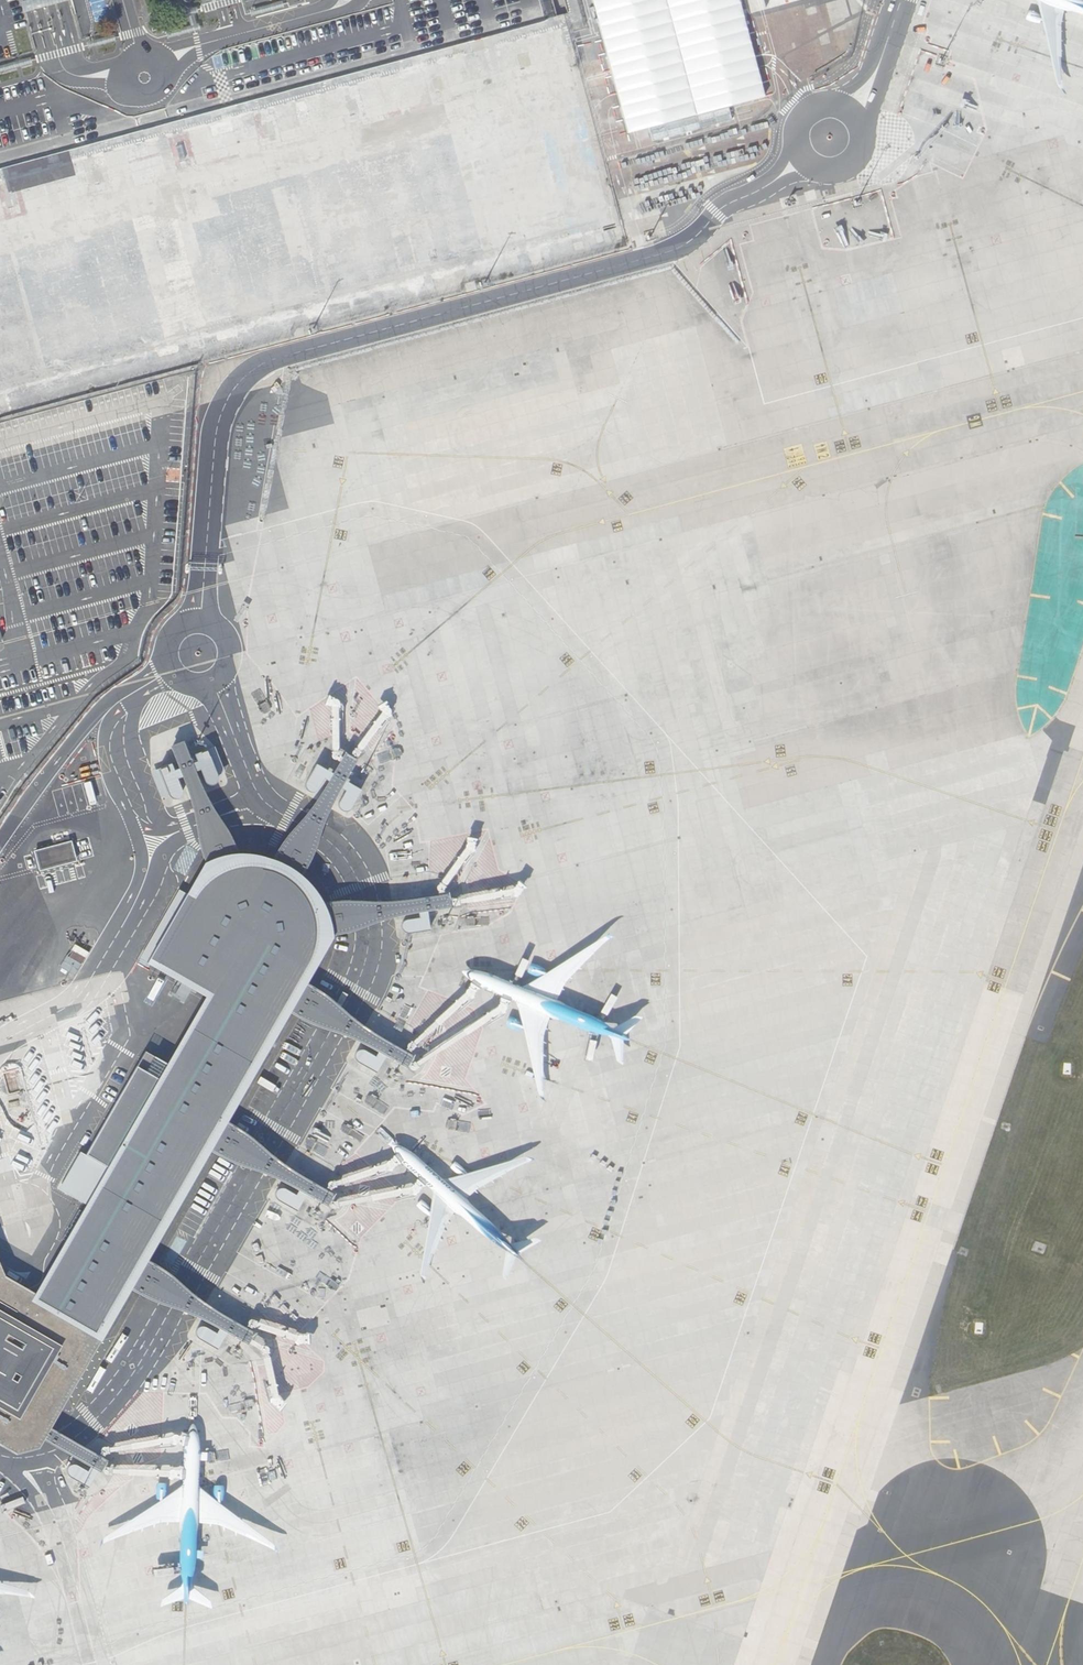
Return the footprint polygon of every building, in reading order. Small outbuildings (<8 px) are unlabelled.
[(178,739),(167,746),(186,790),(198,841),(222,826),(216,816),(199,785),(178,739)] [(313,812),(270,864),(282,868),(297,878),(302,886),(311,871),(320,846),(330,817),(362,758),(349,751),(313,812)] [(237,859),(222,826),(198,841),(209,875),(237,859)] [(68,839),(32,849),(38,868),(74,858),(68,839)] [(17,1452),(40,1446),(47,1435),(60,1412),(64,1404),(87,1364),(113,1322),(133,1287),(138,1277),(149,1257),(214,1147),(244,1164),(279,1174),(330,1205),(338,1192),(285,1162),(259,1137),(230,1118),(263,1054),(290,1007),(317,1021),(354,1034),(407,1068),(416,1053),(358,1015),(334,993),(306,976),(323,941),(320,922),(314,905),(302,886),(297,878),(282,868),(270,864),(252,857),(237,859),(209,875),(193,898),(155,963),(212,996),(172,1064),(149,1051),(90,1153),(83,1151),(61,1190),(87,1204),(36,1291),(4,1274),(0,1264),(0,1443),(17,1452)] [(320,922),(323,941),(357,934),(381,923),(410,913),(455,906),(452,893),(402,902),(372,903),(351,902),(334,901),(314,905),(320,922)] [(149,1257),(133,1287),(144,1294),(157,1300),(176,1306),(195,1313),(222,1328),(249,1343),(257,1331),(231,1316),(217,1307),(205,1299),(195,1292),(188,1286),(180,1279),(173,1273),(167,1268),(160,1264),(149,1257)]
